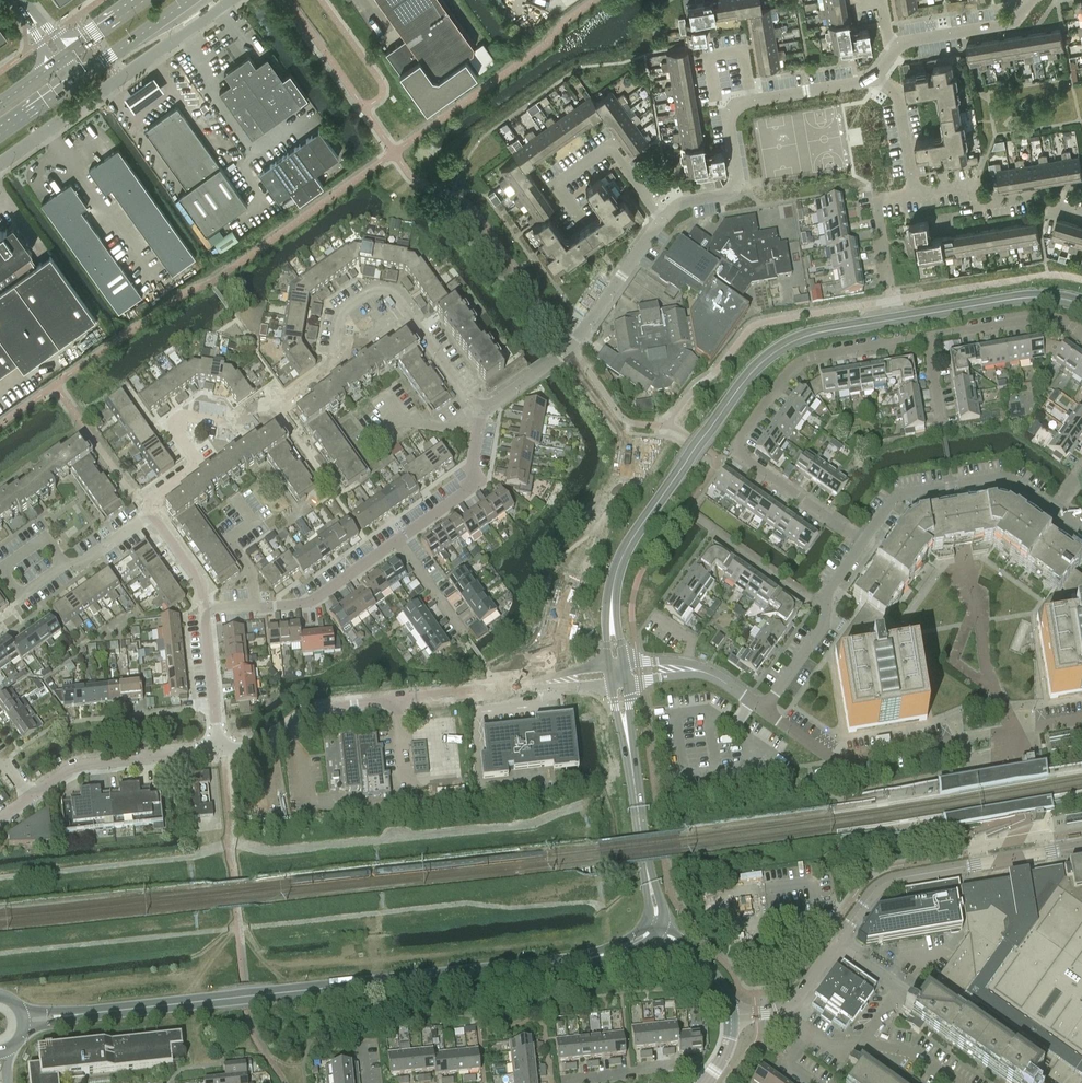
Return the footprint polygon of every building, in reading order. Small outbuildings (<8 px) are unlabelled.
[(406,38),(403,40),(400,36),(386,46),(389,49),(385,52),(407,83),(426,109),(477,73),(465,56),(472,51),(473,45),(441,0),(379,0),(406,38)] [(714,17),(711,0),(706,0),(704,0),(695,0),(695,2),(687,3),(690,21),(685,22),(684,17),(678,18),(678,22),(679,29),(681,34),(687,33),(688,41),(706,38),(703,19),(714,17)] [(726,15),(723,0),(711,0),(714,17),(726,15)] [(726,15),(737,14),(735,0),(723,0),(726,15)] [(737,14),(749,12),(747,0),(735,0),(737,14)] [(761,9),(760,0),(747,0),(749,12),(761,10),(761,9)] [(844,0),(827,0),(823,1),(824,8),(818,9),(818,14),(846,9),(844,0)] [(896,11),(917,7),(916,0),(894,0),(896,11)] [(749,12),(751,23),(772,20),(770,12),(778,11),(778,6),(768,7),(768,8),(761,9),(761,10),(749,12)] [(827,25),(829,24),(848,20),(846,9),(818,14),(819,18),(826,17),(827,25)] [(773,27),(772,20),(751,23),(753,34),(781,30),(779,26),(773,27)] [(849,31),(848,20),(829,24),(831,31),(825,32),(825,36),(826,40),(832,40),(833,47),(851,44),(852,50),(840,52),(841,57),(846,58),(860,55),(864,54),(863,48),(871,47),(868,28),(849,31)] [(1061,29),(1049,31),(1053,58),(1057,57),(1056,50),(1064,49),(1061,29)] [(753,34),(755,46),(776,43),(774,36),(781,34),(781,30),(753,34)] [(1049,31),(1037,33),(1040,53),(1048,52),(1049,58),(1053,58),(1049,31)] [(1037,33),(1025,35),(1030,62),(1034,61),(1033,54),(1040,53),(1037,33)] [(1025,35),(1014,36),(1017,57),(1025,56),(1026,62),(1030,62),(1025,35)] [(1010,58),(1017,57),(1014,36),(1002,38),(1007,66),(1011,65),(1010,58)] [(1002,66),(1007,66),(1002,38),(990,40),(994,61),(1001,60),(1002,66)] [(986,62),(994,61),(990,40),(979,42),(983,70),(987,69),(986,62)] [(979,70),(983,70),(979,42),(966,44),(970,65),(978,63),(979,70)] [(468,56),(479,72),(495,60),(482,43),(475,48),(474,52),(468,56)] [(757,58),(785,53),(783,49),(777,50),(776,43),(755,46),(757,58)] [(661,62),(661,67),(689,62),(687,50),(666,53),(668,61),(661,62)] [(785,58),(785,53),(757,58),(759,70),(780,67),(778,59),(785,58)] [(236,64),(257,93),(269,85),(281,76),(267,56),(255,65),(248,55),(236,64)] [(942,113),(960,110),(952,62),(961,61),(960,55),(956,55),(931,59),(927,61),(928,67),(934,66),(935,71),(905,76),(908,95),(938,90),(942,113)] [(669,70),(670,77),(691,74),(689,62),(661,67),(663,71),(669,70)] [(233,110),(245,102),(257,93),(236,64),(224,73),(231,82),(219,91),(233,110)] [(282,78),(281,76),(269,85),(288,111),(307,98),(290,73),(282,78)] [(665,85),(665,90),(693,85),(691,74),(670,77),(671,84),(665,85)] [(153,75),(124,96),(134,111),(164,90),(153,75)] [(288,111),(269,85),(257,93),(276,120),(288,111)] [(673,93),(674,100),(695,97),(693,85),(665,90),(667,94),(673,93)] [(586,99),(580,103),(592,120),(602,113),(595,103),(591,97),(585,89),(582,92),(586,99)] [(595,103),(602,113),(626,96),(622,93),(616,97),(612,91),(595,103)] [(257,93),(245,102),(264,128),(276,120),(257,93)] [(602,113),(609,123),(626,111),(621,105),(628,100),(626,96),(602,113)] [(669,109),(669,113),(697,108),(695,97),(674,100),(675,108),(669,109)] [(264,128),(245,102),(233,110),(252,137),(264,128)] [(535,102),(528,107),(529,108),(533,114),(540,109),(536,103),(535,102)] [(570,102),(566,104),(583,127),(592,120),(580,103),(574,107),(570,102)] [(567,112),(561,117),(573,134),(583,127),(566,104),(563,107),(567,112)] [(247,204),(177,106),(148,126),(150,128),(149,133),(147,134),(187,189),(178,195),(205,234),(247,204)] [(699,120),(697,108),(669,113),(670,117),(677,116),(678,124),(699,120)] [(968,157),(960,110),(942,113),(946,136),(916,141),(919,159),(949,154),(950,160),(944,161),(945,167),(949,168),(974,163),(978,161),(977,155),(968,157)] [(630,117),(626,111),(609,123),(615,132),(639,116),(635,113),(630,117)] [(551,116),(547,117),(563,141),(573,134),(561,117),(555,121),(551,116)] [(640,120),(639,116),(615,132),(622,142),(639,130),(635,124),(640,120)] [(548,126),(542,130),(554,147),(563,141),(547,117),(544,121),(548,126)] [(701,132),(699,120),(678,124),(679,131),(673,132),(673,137),(701,132)] [(319,129),(307,138),(326,165),(338,156),(319,129)] [(532,129),(528,131),(544,154),(554,147),(542,130),(536,135),(532,129)] [(644,136),(639,130),(622,142),(628,149),(629,148),(631,151),(645,141),(646,141),(653,136),(649,132),(644,136)] [(535,161),(544,154),(528,131),(525,134),(528,140),(522,144),(535,161)] [(685,147),(703,144),(701,132),(673,137),(674,141),(681,140),(682,148),(685,148),(685,147)] [(314,173),(326,165),(307,138),(295,147),(314,173)] [(535,161),(522,144),(516,148),(512,142),(507,144),(513,153),(517,158),(518,158),(525,168),(535,161)] [(705,155),(703,144),(685,147),(685,148),(686,154),(680,155),(680,160),(682,164),(687,163),(689,171),(706,168),(707,173),(695,175),(696,181),(701,181),(715,179),(719,177),(718,171),(726,170),(723,152),(705,155)] [(314,173),(295,147),(283,155),(302,182),(311,194),(323,186),(314,173)] [(103,159),(119,181),(134,171),(118,148),(103,159)] [(1063,159),(1055,160),(1059,181),(1070,179),(1066,151),(1062,152),(1063,159)] [(1066,151),(1070,179),(1081,177),(1081,173),(1079,156),(1071,157),(1070,151),(1066,151)] [(283,155),(271,164),(290,190),(290,191),(299,203),(311,194),(302,182),(283,155)] [(1039,163),(1032,164),(1035,185),(1047,183),(1042,155),(1038,156),(1039,163)] [(1047,155),(1042,155),(1047,183),(1059,181),(1055,160),(1048,161),(1047,155)] [(518,158),(517,158),(501,170),(505,177),(499,181),(501,185),(525,168),(518,158)] [(105,192),(111,188),(119,181),(103,159),(88,169),(105,192)] [(1016,167),(1009,168),(1012,188),(1024,186),(1019,159),(1015,160),(1016,167)] [(1023,159),(1019,159),(1024,186),(1035,185),(1032,164),(1024,165),(1023,159)] [(1000,191),(1012,188),(1009,168),(1001,169),(1000,163),(995,162),(995,164),(996,171),(997,171),(1000,191)] [(278,199),(290,191),(290,190),(271,164),(259,172),(278,199)] [(515,190),(532,178),(525,168),(501,185),(504,188),(510,184),(515,190)] [(126,209),(149,192),(134,171),(119,181),(111,188),(126,209)] [(609,181),(615,176),(611,171),(605,175),(609,181)] [(516,204),(539,187),(532,178),(515,190),(519,196),(514,200),(516,204)] [(584,227),(595,243),(634,215),(639,222),(644,219),(643,215),(628,194),(625,191),(620,194),(623,199),(618,203),(601,178),(585,189),(603,214),(584,227)] [(56,192),(72,215),(80,209),(81,210),(87,205),(70,182),(56,192)] [(524,203),(528,209),(545,197),(539,187),(516,204),(519,207),(524,203)] [(72,215),(56,192),(41,203),(57,226),(72,215)] [(141,230),(164,214),(149,192),(126,209),(141,230)] [(496,195),(491,199),(495,205),(500,201),(496,195)] [(553,207),(545,197),(528,209),(533,215),(527,219),(530,224),(553,207)] [(819,201),(821,213),(842,210),(840,198),(819,201)] [(96,231),(81,210),(80,209),(72,215),(57,226),(73,247),(96,231)] [(821,213),(823,225),(844,221),(842,210),(821,213)] [(174,228),(168,219),(164,214),(141,230),(151,245),(174,228)] [(595,243),(584,227),(567,239),(568,241),(564,244),(559,238),(559,237),(558,235),(560,234),(548,216),(532,227),(550,252),(545,255),(542,250),(537,254),(538,257),(553,279),(556,281),(561,278),(556,270),(595,243)] [(622,323),(613,324),(613,325),(616,340),(616,341),(619,355),(618,355),(618,356),(621,356),(622,365),(625,367),(618,377),(645,395),(650,388),(655,392),(669,390),(673,384),(680,389),(699,363),(696,361),(699,357),(710,364),(748,309),(738,302),(741,298),(742,298),(751,285),(763,283),(762,277),(767,276),(767,279),(791,275),(791,274),(788,260),(788,259),(785,244),(786,244),(786,243),(775,245),(774,241),(776,240),(775,232),(775,231),(758,234),(755,216),(754,217),(739,220),(739,219),(738,219),(738,220),(723,222),(722,222),(723,223),(719,228),(720,228),(711,241),(694,229),(685,242),(680,239),(668,255),(664,252),(650,272),(669,285),(679,292),(681,293),(685,287),(698,295),(700,293),(704,296),(689,316),(690,319),(685,320),(684,313),(684,312),(679,313),(679,311),(679,310),(675,308),(665,310),(665,311),(658,312),(657,303),(656,303),(639,306),(638,306),(639,314),(625,317),(622,320),(622,321),(622,323)] [(1055,239),(1063,242),(1069,222),(1057,218),(1051,237),(1048,245),(1053,246),(1055,239)] [(938,256),(945,255),(942,237),(931,239),(928,220),(910,223),(911,232),(905,233),(905,237),(908,251),(909,255),(915,254),(913,242),(918,242),(921,259),(929,258),(930,263),(935,263),(939,262),(938,256)] [(823,225),(825,236),(846,233),(844,221),(823,225)] [(1036,221),(1024,223),(1029,251),(1033,249),(1032,243),(1040,242),(1036,221)] [(1080,225),(1069,222),(1063,242),(1070,244),(1068,250),(1072,252),(1080,225)] [(59,344),(95,318),(50,255),(36,264),(28,253),(32,250),(13,223),(2,230),(0,229),(0,266),(12,282),(13,281),(59,344)] [(1024,223),(1012,225),(1016,246),(1023,244),(1024,251),(1029,251),(1024,223)] [(1012,225),(1001,227),(1005,255),(1009,253),(1008,247),(1016,246),(1012,225)] [(1080,225),(1072,252),(1076,253),(1078,246),(1081,247),(1081,226),(1080,225)] [(1001,227),(989,229),(992,249),(1000,248),(1001,255),(1005,255),(1001,227)] [(161,259),(185,242),(174,228),(151,245),(161,259)] [(989,229),(977,231),(982,259),(986,257),(985,251),(992,249),(989,229)] [(232,230),(214,242),(221,252),(239,240),(232,230)] [(88,269),(111,252),(96,231),(73,247),(88,269)] [(977,231),(966,233),(969,253),(977,252),(978,259),(982,259),(977,231)] [(827,249),(834,248),(833,247),(848,245),(848,244),(846,233),(825,236),(827,249)] [(966,233),(954,235),(959,263),(963,261),(962,255),(969,253),(966,233)] [(954,235),(942,237),(945,255),(945,257),(953,256),(954,263),(959,263),(954,235)] [(370,264),(375,240),(363,238),(362,245),(359,262),(364,263),(363,267),(369,268),(370,268),(370,264)] [(375,240),(370,264),(370,268),(375,269),(375,265),(382,266),(385,246),(386,242),(375,240)] [(185,242),(161,259),(172,273),(195,257),(185,242)] [(362,245),(353,243),(346,248),(346,249),(354,261),(356,263),(359,262),(362,245)] [(397,243),(396,248),(393,268),(404,270),(407,253),(409,245),(397,243)] [(833,247),(834,248),(835,259),(856,255),(854,243),(848,244),(848,245),(833,247)] [(347,270),(354,264),(356,263),(354,261),(346,249),(346,248),(345,246),(335,253),(347,270)] [(396,248),(385,246),(382,266),(393,268),(396,248)] [(98,283),(121,266),(111,252),(88,269),(98,283)] [(326,260),(338,276),(347,270),(335,253),(326,260)] [(404,270),(407,272),(421,262),(421,261),(416,254),(407,253),(404,270)] [(835,259),(837,270),(858,267),(856,255),(835,259)] [(407,272),(413,281),(430,269),(423,259),(421,261),(421,262),(407,272)] [(329,283),(338,276),(326,260),(317,266),(329,283)] [(17,360),(23,369),(59,344),(13,281),(12,282),(0,266),(0,337),(17,360)] [(108,297),(131,280),(121,266),(98,283),(108,297)] [(320,289),(329,283),(317,266),(308,273),(320,289)] [(837,270),(839,282),(860,278),(858,267),(837,270)] [(413,281),(420,290),(436,278),(430,269),(413,281)] [(353,278),(358,275),(354,270),(349,273),(353,278)] [(298,279),(300,282),(300,281),(311,296),(320,289),(308,273),(298,279)] [(345,276),(340,280),(344,285),(348,282),(345,276)] [(443,287),(436,278),(420,290),(426,299),(443,287)] [(862,290),(860,278),(839,282),(841,294),(862,290)] [(401,283),(404,287),(410,283),(406,279),(401,283)] [(131,280),(108,297),(119,312),(142,295),(131,280)] [(339,288),(344,285),(340,280),(335,283),(339,288)] [(293,287),(291,295),(291,296),(309,299),(311,296),(300,281),(300,282),(293,287)] [(410,283),(404,287),(408,292),(413,288),(410,283)] [(669,285),(664,293),(673,300),(679,292),(669,285)] [(450,297),(443,287),(426,299),(433,309),(450,297)] [(327,289),(322,293),(326,298),(330,295),(327,289)] [(321,301),(326,298),(322,293),(317,296),(321,301)] [(289,295),(287,306),(307,310),(309,299),(291,296),(291,295),(289,295)] [(794,305),(809,303),(807,296),(793,298),(794,305)] [(414,301),(417,305),(423,301),(419,297),(414,301)] [(137,306),(135,307),(140,313),(149,306),(147,303),(145,300),(137,306)] [(436,313),(461,348),(479,335),(454,300),(436,313)] [(423,301),(417,305),(421,310),(426,306),(423,301)] [(287,306),(285,318),(305,321),(307,310),(287,306)] [(285,318),(283,329),(303,332),(305,321),(285,318)] [(281,341),(284,341),(284,340),(301,343),(303,332),(283,329),(281,341)] [(377,376),(378,378),(398,364),(434,413),(452,400),(405,335),(388,348),(386,345),(366,359),(366,360),(377,376)] [(479,335),(461,348),(486,383),(504,370),(479,335)] [(17,360),(0,337),(0,372),(17,360)] [(1044,357),(1049,357),(1052,342),(1041,340),(1040,338),(1032,339),(1031,337),(1027,338),(1031,360),(1044,358),(1044,357)] [(1019,362),(1031,360),(1027,338),(1023,338),(1023,341),(1015,342),(1019,362)] [(282,349),(287,356),(288,357),(302,347),(301,343),(284,340),(284,341),(282,349)] [(1006,364),(1019,362),(1015,342),(1007,344),(1007,341),(1002,342),(1006,364)] [(994,367),(1006,364),(1002,342),(999,343),(999,345),(991,346),(994,367)] [(1053,360),(1063,367),(1077,349),(1073,346),(1072,348),(1065,343),(1064,345),(1052,342),(1049,357),(1053,360)] [(953,343),(937,345),(937,346),(948,353),(953,347),(953,343)] [(981,369),(994,367),(991,346),(983,348),(982,345),(978,346),(981,364),(980,364),(981,369)] [(957,353),(953,357),(966,366),(980,364),(981,364),(978,346),(971,347),(971,350),(957,353)] [(282,369),(285,373),(309,356),(302,347),(288,357),(287,356),(285,358),(289,364),(282,369)] [(1074,375),(1081,363),(1081,356),(1079,353),(1080,351),(1077,349),(1063,367),(1074,375)] [(202,358),(201,361),(202,361),(199,379),(210,381),(215,352),(211,351),(209,360),(202,358)] [(215,352),(210,381),(221,383),(224,365),(225,365),(225,362),(218,361),(219,352),(218,352),(215,352)] [(315,365),(309,356),(285,373),(287,376),(294,371),(299,377),(315,365)] [(616,357),(608,369),(618,377),(625,367),(622,365),(621,356),(618,356),(616,357)] [(898,378),(899,378),(908,365),(903,362),(889,364),(889,361),(888,361),(888,356),(881,357),(882,362),(881,362),(884,380),(885,380),(898,378)] [(330,382),(331,385),(332,384),(343,400),(343,399),(377,376),(366,360),(366,359),(365,357),(330,382)] [(869,367),(873,387),(886,385),(885,380),(884,380),(881,362),(880,357),(877,358),(877,363),(877,365),(869,367)] [(951,384),(969,381),(968,373),(967,372),(966,367),(966,366),(953,357),(950,363),(952,376),(949,377),(944,378),(945,384),(951,384)] [(523,359),(519,362),(524,368),(527,366),(523,359)] [(196,380),(199,379),(202,361),(201,361),(193,360),(186,365),(185,365),(196,380)] [(845,371),(848,391),(849,395),(861,393),(857,366),(856,367),(855,361),(852,362),(853,367),(852,367),(853,370),(845,371)] [(524,368),(519,362),(515,365),(520,371),(524,368)] [(185,365),(186,365),(184,363),(175,369),(186,386),(196,380),(185,365)] [(1081,381),(1081,363),(1074,375),(1081,381)] [(224,384),(238,374),(233,366),(225,365),(224,365),(221,383),(224,384)] [(515,365),(512,368),(516,374),(520,371),(515,365)] [(836,393),(848,391),(845,371),(837,372),(836,370),(835,365),(832,365),(833,371),(832,371),(836,393)] [(913,369),(908,365),(899,378),(902,392),(902,393),(919,390),(919,389),(925,388),(924,381),(918,382),(915,382),(913,369)] [(873,391),(873,387),(869,367),(861,368),(861,366),(857,366),(861,393),(873,391)] [(512,368),(508,370),(512,377),(516,374),(512,368)] [(186,386),(175,369),(165,376),(177,393),(186,386)] [(512,377),(508,370),(504,373),(508,379),(512,377)] [(610,371),(607,375),(615,380),(617,376),(610,371)] [(820,377),(810,383),(818,396),(823,395),(836,393),(832,371),(828,371),(828,374),(820,375),(820,377)] [(224,384),(230,393),(254,376),(252,373),(245,378),(240,372),(238,374),(224,384)] [(504,373),(500,376),(505,382),(508,379),(504,373)] [(177,393),(165,376),(156,383),(168,399),(177,393)] [(257,380),(254,376),(230,393),(237,403),(254,391),(250,385),(257,380)] [(496,379),(501,385),(505,382),(500,376),(496,379)] [(496,379),(492,381),(497,388),(501,385),(496,379)] [(973,380),(969,381),(951,384),(951,388),(954,388),(955,396),(975,393),(973,380)] [(492,381),(489,384),(493,390),(497,388),(492,381)] [(156,383),(147,389),(159,406),(168,399),(156,383)] [(815,400),(818,396),(810,383),(800,389),(799,388),(794,395),(792,394),(791,394),(787,391),(785,394),(789,397),(808,411),(815,400)] [(332,384),(331,385),(311,399),(313,401),(296,413),(348,487),(366,474),(325,416),(345,402),(343,399),(343,400),(332,384)] [(493,390),(489,384),(485,387),(489,393),(493,390)] [(189,390),(193,395),(198,391),(194,386),(189,390)] [(159,406),(147,389),(137,396),(149,413),(159,406)] [(920,394),(919,390),(902,393),(902,392),(897,393),(899,406),(919,402),(918,394),(920,394)] [(104,419),(128,402),(121,392),(105,404),(109,410),(102,416),(104,419)] [(184,393),(180,396),(183,402),(188,398),(184,393)] [(977,405),(975,393),(955,396),(956,404),(954,404),(955,409),(977,405)] [(179,405),(183,402),(180,396),(175,400),(179,405)] [(789,402),(784,409),(800,421),(808,411),(789,397),(787,401),(789,402)] [(652,400),(637,404),(640,415),(654,412),(655,412),(653,406),(652,400)] [(525,401),(524,410),(524,412),(544,416),(546,405),(525,401)] [(118,423),(135,411),(128,402),(104,419),(107,423),(114,417),(118,423)] [(899,406),(901,418),(924,414),(923,413),(929,413),(928,409),(923,410),(920,410),(919,402),(899,406)] [(977,405),(955,409),(955,413),(958,413),(959,421),(979,418),(977,405)] [(166,406),(161,409),(165,415),(170,411),(166,406)] [(1081,425),(1081,409),(1078,406),(1070,416),(1081,425)] [(160,418),(165,415),(161,409),(157,413),(160,418)] [(542,426),(544,416),(524,412),(524,410),(518,409),(517,413),(523,414),(522,423),(542,426)] [(793,431),(800,421),(784,409),(779,416),(777,414),(775,418),(793,431)] [(117,437),(141,420),(135,411),(118,423),(122,429),(115,434),(117,437)] [(924,418),(924,414),(901,418),(903,431),(904,431),(913,429),(923,427),(922,419),(924,418)] [(1063,427),(1079,438),(1081,435),(1081,425),(1070,416),(1063,427)] [(774,423),(769,429),(786,441),(793,431),(775,418),(772,421),(774,423)] [(131,441),(148,429),(141,420),(117,437),(119,440),(120,441),(127,435),(131,441)] [(540,436),(542,426),(522,423),(520,431),(520,433),(540,436)] [(1056,437),(1074,450),(1077,446),(1075,445),(1079,438),(1063,427),(1056,437)] [(130,455),(154,438),(148,429),(131,441),(135,447),(128,452),(130,455)] [(246,469),(245,469),(247,472),(267,457),(298,500),(316,488),(274,429),(257,441),(255,439),(235,453),(246,469)] [(779,451),(786,441),(769,429),(765,436),(763,435),(760,438),(779,451)] [(540,436),(520,433),(520,431),(515,430),(514,434),(520,435),(518,443),(533,446),(539,447),(540,436)] [(1072,453),(1074,450),(1056,437),(1048,447),(1065,459),(1070,452),(1072,453)] [(144,459),(161,447),(154,438),(130,455),(133,459),(140,454),(144,459)] [(779,451),(760,438),(758,442),(760,443),(755,450),(757,451),(770,461),(771,462),(779,451)] [(38,467),(42,471),(52,485),(52,484),(72,471),(107,520),(125,507),(78,442),(61,454),(59,452),(38,467)] [(430,442),(426,445),(443,468),(452,461),(441,445),(435,449),(430,442)] [(531,456),(533,446),(518,443),(513,442),(511,451),(511,453),(531,456)] [(428,454),(422,458),(434,474),(443,468),(426,445),(423,447),(428,454)] [(143,474),(167,456),(161,447),(144,459),(148,465),(141,470),(143,474)] [(530,467),(531,456),(511,453),(511,451),(506,450),(505,454),(511,455),(509,463),(530,467)] [(198,476),(200,478),(212,493),(245,469),(246,469),(235,453),(234,451),(198,476)] [(757,451),(755,454),(768,464),(770,461),(757,451)] [(804,478),(817,459),(807,451),(795,468),(802,473),(801,475),(797,480),(800,482),(803,477),(804,478)] [(411,455),(408,458),(425,481),(434,474),(422,458),(417,462),(411,455)] [(167,456),(143,474),(146,477),(153,472),(157,478),(174,466),(167,456)] [(404,472),(407,477),(407,476),(415,487),(416,487),(425,481),(408,458),(405,460),(410,467),(404,472)] [(816,483),(827,466),(817,459),(804,478),(807,480),(809,478),(816,483)] [(528,477),(530,467),(509,463),(508,471),(502,470),(501,475),(507,476),(507,474),(528,477)] [(824,492),(838,473),(827,466),(816,483),(822,488),(821,490),(824,492)] [(713,486),(723,494),(737,475),(733,473),(732,475),(725,470),(713,486)] [(56,489),(52,484),(52,485),(42,471),(8,495),(8,496),(19,511),(19,512),(20,514),(56,489)] [(838,473),(824,492),(828,495),(829,493),(836,498),(848,481),(838,473)] [(533,478),(528,477),(507,474),(507,476),(506,484),(519,487),(518,493),(530,495),(533,478)] [(398,475),(394,477),(410,499),(419,492),(416,487),(415,487),(407,476),(407,477),(402,480),(398,475)] [(740,478),(737,475),(723,494),(733,501),(745,484),(739,480),(740,478)] [(395,485),(389,489),(400,505),(410,499),(394,477),(391,480),(395,485)] [(214,495),(212,493),(200,478),(180,492),(182,495),(165,507),(221,586),(239,573),(194,510),(214,495)] [(752,489),(745,484),(733,501),(744,508),(757,490),(753,487),(752,489)] [(499,492),(493,497),(505,514),(514,507),(502,491),(504,490),(500,485),(496,487),(499,492)] [(379,488),(376,490),(391,512),(400,505),(389,489),(383,493),(379,488)] [(382,518),(391,512),(376,490),(373,493),(376,498),(371,502),(382,518)] [(754,516),(766,499),(759,494),(760,492),(757,490),(744,508),(754,516)] [(19,512),(19,511),(8,496),(8,495),(6,493),(0,498),(0,525),(19,512)] [(496,520),(484,503),(486,502),(483,497),(479,499),(482,504),(476,509),(488,526),(496,520)] [(496,520),(505,514),(493,497),(486,502),(484,503),(496,520)] [(772,504),(766,499),(754,516),(764,523),(777,504),(774,502),(772,504)] [(373,525),(382,518),(371,502),(365,506),(361,501),(358,503),(373,525)] [(364,532),(373,525),(358,503),(354,506),(358,511),(352,516),(364,532)] [(774,530),(786,513),(779,509),(781,507),(777,504),(764,523),(774,530)] [(126,517),(136,511),(132,505),(123,512),(126,517)] [(1058,590),(1071,572),(1080,558),(1072,552),(1071,554),(1055,542),(1056,541),(1040,530),(1039,531),(1023,520),(1024,518),(1015,512),(1014,513),(1007,508),(1005,510),(995,508),(994,505),(985,507),(985,505),(976,507),(976,506),(972,505),(967,506),(964,506),(964,508),(956,510),(946,511),(946,509),(942,510),(938,511),(934,513),(925,515),(926,517),(916,518),(917,521),(908,527),(906,525),(900,533),(899,532),(893,540),(894,541),(883,557),(881,556),(870,572),(871,573),(860,589),(858,588),(852,597),(866,606),(884,619),(890,611),(888,610),(900,594),(901,595),(913,579),(911,578),(923,561),(924,563),(930,555),(938,561),(954,558),(952,550),(962,548),(971,547),(972,555),(988,552),(994,544),(1001,550),(1002,548),(1018,560),(1017,561),(1033,572),(1034,571),(1051,582),(1049,584),(1058,590)] [(482,536),(467,515),(469,514),(466,509),(462,512),(465,516),(459,521),(467,534),(470,538),(473,542),(482,536)] [(490,529),(488,526),(476,509),(469,514),(467,515),(482,536),(490,529)] [(313,513),(308,517),(312,523),(318,520),(313,513)] [(793,518),(786,513),(774,530),(784,537),(798,519),(794,516),(793,518)] [(463,542),(470,538),(467,534),(459,521),(456,517),(447,523),(458,540),(456,542),(459,546),(463,542)] [(337,518),(333,521),(349,542),(358,536),(347,520),(341,524),(337,518)] [(794,544),(806,528),(800,523),(801,521),(798,519),(784,537),(794,544)] [(305,525),(301,520),(296,524),(299,529),(305,525)] [(349,542),(333,521),(330,523),(334,529),(328,533),(340,549),(349,542)] [(456,542),(458,540),(447,523),(438,529),(450,546),(456,542)] [(813,533),(806,528),(794,544),(805,552),(818,533),(814,531),(813,533)] [(444,551),(450,546),(438,529),(430,535),(441,552),(439,554),(442,558),(446,555),(444,551)] [(319,531),(315,534),(330,555),(340,549),(328,533),(323,537),(319,531)] [(330,555),(315,534),(312,536),(316,542),(310,546),(321,562),(330,555)] [(433,559),(439,554),(441,552),(430,535),(421,542),(433,559)] [(128,570),(152,553),(145,543),(129,555),(133,561),(126,566),(128,570)] [(300,544),(297,547),(312,568),(321,562),(310,546),(304,550),(300,544)] [(312,568),(297,547),(293,549),(297,555),(292,559),(300,570),(299,570),(303,575),(312,568)] [(477,548),(470,553),(474,559),(481,553),(477,548)] [(718,549),(712,550),(715,566),(727,574),(738,560),(732,555),(730,558),(718,549)] [(696,561),(692,567),(706,578),(707,577),(715,566),(712,550),(707,551),(698,563),(696,561)] [(277,551),(274,553),(290,577),(299,570),(300,570),(292,559),(289,554),(282,558),(277,551)] [(152,553),(128,570),(131,573),(138,568),(142,574),(159,562),(152,553)] [(275,563),(270,567),(281,583),(290,577),(274,553),(270,556),(275,563)] [(459,559),(451,565),(454,570),(462,564),(459,559)] [(396,585),(399,589),(403,585),(400,581),(407,577),(402,570),(395,560),(386,566),(398,583),(396,585)] [(724,578),(735,585),(746,569),(740,564),(741,562),(738,560),(727,574),(724,578)] [(159,562),(142,574),(146,579),(139,585),(141,588),(165,571),(159,562)] [(271,590),(281,583),(270,567),(264,571),(259,564),(255,567),(271,590)] [(377,572),(389,589),(396,585),(398,583),(386,566),(377,572)] [(408,566),(402,570),(407,577),(411,574),(413,573),(408,566)] [(691,572),(686,579),(706,593),(714,583),(707,577),(706,578),(692,567),(689,571),(691,572)] [(448,581),(454,588),(455,590),(472,578),(470,576),(465,569),(448,581)] [(753,574),(746,569),(735,585),(745,593),(758,574),(755,572),(753,574)] [(108,570),(99,577),(116,600),(119,598),(114,591),(120,586),(108,570)] [(165,571),(141,588),(144,592),(151,586),(155,592),(172,580),(165,571)] [(381,595),(389,589),(377,572),(369,579),(381,595)] [(1058,590),(1049,601),(1047,602),(1036,616),(1050,699),(1081,693),(1081,580),(1071,572),(1058,590)] [(761,577),(758,574),(745,593),(755,600),(767,583),(760,579),(761,577)] [(99,577),(89,583),(101,600),(107,596),(112,603),(116,600),(99,577)] [(473,580),(472,578),(455,590),(454,588),(449,591),(451,595),(456,592),(461,598),(478,586),(473,580)] [(372,601),(373,601),(381,595),(369,579),(360,585),(363,589),(372,601)] [(680,584),(677,588),(699,604),(706,593),(686,579),(681,586),(680,584)] [(152,603),(154,606),(178,589),(172,580),(155,592),(159,598),(152,603)] [(412,583),(416,593),(423,590),(418,580),(412,583)] [(89,583),(80,590),(97,613),(101,611),(96,604),(101,600),(89,583)] [(774,588),(767,583),(755,600),(766,608),(768,604),(768,603),(778,589),(775,586),(774,588)] [(467,607),(484,595),(478,586),(461,598),(466,605),(467,607)] [(692,614),(699,604),(677,588),(675,591),(677,593),(672,599),(692,614)] [(178,589),(154,606),(157,610),(164,604),(168,611),(185,599),(178,589)] [(353,597),(346,601),(358,618),(367,612),(355,595),(357,594),(353,589),(349,592),(353,597)] [(376,606),(373,601),(372,601),(363,589),(357,594),(355,595),(367,612),(376,606)] [(784,593),(778,589),(768,603),(768,604),(780,612),(795,609),(794,604),(783,595),(784,593)] [(80,590),(71,596),(83,613),(89,609),(94,616),(97,613),(80,590)] [(473,615),(490,603),(484,595),(467,607),(466,605),(461,608),(464,612),(468,609),(473,615)] [(71,596),(62,602),(79,626),(83,624),(78,617),(83,613),(71,596)] [(683,626),(692,614),(672,599),(667,606),(665,605),(662,609),(673,616),(672,618),(683,626)] [(353,629),(350,624),(338,608),(340,606),(336,601),(332,604),(336,609),(329,614),(344,635),(353,629)] [(350,624),(358,618),(346,601),(340,606),(338,608),(350,624)] [(76,629),(79,626),(62,602),(53,609),(65,626),(71,622),(76,629)] [(426,613),(431,609),(428,606),(424,609),(419,602),(398,616),(405,625),(425,611),(426,613)] [(496,612),(490,603),(473,615),(478,622),(468,629),(476,640),(488,632),(485,628),(500,618),(496,612)] [(884,619),(866,606),(835,650),(848,732),(926,719),(913,637),(898,627),(896,627),(884,619)] [(780,612),(772,624),(786,635),(791,629),(788,627),(796,615),(795,609),(780,612)] [(431,619),(426,613),(425,611),(405,625),(411,634),(431,619)] [(161,618),(163,630),(180,628),(179,616),(161,618)] [(40,625),(51,640),(61,633),(50,617),(40,625)] [(297,624),(288,624),(291,645),(301,644),(300,634),(301,634),(299,624),(301,624),(300,617),(296,618),(297,624)] [(280,625),(280,619),(275,620),(276,626),(267,627),(269,647),(280,646),(278,625),(280,625)] [(443,626),(441,623),(436,626),(431,619),(411,634),(417,642),(437,628),(438,630),(443,626)] [(768,621),(760,632),(777,644),(782,637),(784,638),(786,635),(772,624),(768,621)] [(288,624),(280,625),(278,625),(280,646),(291,645),(288,624)] [(41,647),(51,640),(40,625),(30,632),(41,647)] [(319,632),(311,633),(313,654),(323,652),(321,632),(324,632),(323,626),(318,626),(319,632)] [(158,641),(164,641),(181,639),(180,628),(163,630),(157,630),(158,641)] [(244,639),(245,641),(249,641),(249,636),(244,636),(243,628),(223,630),(224,641),(244,639)] [(443,636),(438,630),(437,628),(417,642),(423,651),(424,650),(443,636)] [(332,631),(324,632),(321,632),(323,652),(341,651),(340,641),(337,637),(333,638),(332,631)] [(32,654),(41,647),(30,632),(21,638),(32,654)] [(760,632),(753,642),(772,655),(774,652),(772,650),(777,644),(760,632)] [(311,633),(301,634),(300,634),(301,644),(302,655),(313,654),(311,633)] [(712,644),(717,648),(724,638),(718,634),(712,644)] [(443,636),(424,650),(430,659),(434,656),(436,659),(444,653),(442,651),(449,646),(450,647),(455,644),(453,640),(448,643),(443,636)] [(19,657),(16,654),(17,654),(11,645),(12,645),(7,638),(0,643),(0,650),(10,664),(19,657)] [(22,661),(32,654),(21,638),(12,645),(11,645),(17,654),(16,654),(19,657),(22,661)] [(164,641),(165,652),(182,650),(181,639),(164,641)] [(225,651),(245,649),(245,641),(244,639),(224,641),(225,651)] [(753,642),(746,652),(763,664),(767,657),(769,659),(772,655),(753,642)] [(247,660),(246,657),(245,649),(225,651),(226,662),(247,660)] [(759,669),(763,664),(746,652),(742,649),(735,658),(731,655),(727,661),(736,667),(739,663),(747,669),(755,674),(757,676),(760,672),(759,672),(759,669)] [(0,671),(10,664),(0,650),(0,670),(0,671)] [(183,661),(182,650),(165,652),(166,663),(183,661)] [(252,662),(251,656),(246,657),(247,660),(226,662),(227,673),(233,672),(248,670),(253,669),(252,662)] [(162,674),(167,674),(185,672),(183,661),(166,663),(161,663),(162,674)] [(744,673),(747,669),(739,663),(736,667),(744,673)] [(234,682),(254,680),(253,669),(248,670),(233,672),(234,680),(234,682)] [(752,679),(755,674),(747,669),(744,673),(752,679)] [(185,672),(167,674),(169,685),(186,683),(185,672)] [(140,677),(129,679),(131,701),(132,704),(138,704),(137,700),(143,700),(140,677)] [(49,678),(45,681),(52,692),(57,689),(49,678)] [(118,680),(118,685),(120,702),(131,701),(129,679),(118,680)] [(235,693),(255,691),(254,680),(234,682),(234,680),(228,681),(228,685),(234,685),(235,693)] [(96,683),(85,684),(87,706),(98,704),(96,687),(96,683)] [(170,697),(179,696),(187,695),(186,683),(169,685),(170,697)] [(73,685),(74,690),(76,707),(87,706),(85,684),(73,685)] [(118,685),(107,686),(109,703),(120,702),(118,685)] [(107,686),(96,687),(98,704),(109,703),(107,686)] [(3,711),(18,700),(11,690),(0,698),(0,707),(3,711)] [(64,708),(76,707),(74,690),(53,692),(61,704),(64,704),(64,708)] [(255,691),(235,693),(236,701),(230,702),(231,706),(237,706),(237,704),(257,702),(255,691)] [(25,710),(18,700),(3,711),(10,721),(25,710)] [(29,707),(25,710),(10,721),(17,730),(35,717),(29,707)] [(535,723),(483,729),(486,755),(480,756),(483,778),(508,776),(507,771),(553,766),(553,771),(578,768),(573,714),(534,718),(535,723)] [(43,727),(35,717),(17,730),(24,741),(43,727)] [(362,789),(362,797),(391,794),(389,777),(389,776),(386,774),(384,774),(382,750),(382,748),(379,746),(378,746),(376,734),(356,736),(356,732),(339,734),(345,791),(362,789)] [(410,743),(414,774),(429,772),(426,741),(410,743)] [(1047,780),(1044,766),(1026,770),(1027,780),(1026,782),(1026,784),(1047,780)] [(208,772),(186,775),(190,819),(213,817),(212,805),(210,805),(207,784),(210,784),(208,772)] [(957,781),(959,795),(1013,786),(1013,784),(1011,783),(1009,784),(1007,774),(987,777),(975,779),(975,778),(957,781)] [(139,785),(129,786),(133,826),(163,823),(160,793),(140,795),(139,785)] [(114,828),(133,826),(129,786),(119,787),(120,797),(111,798),(114,828)] [(100,789),(90,790),(94,830),(114,828),(111,798),(101,799),(100,789)] [(64,833),(94,830),(90,790),(80,791),(81,801),(61,803),(64,833)] [(1,809),(11,802),(4,793),(0,796),(0,808),(1,809)] [(1031,802),(1033,813),(1036,813),(1043,811),(1051,810),(1049,796),(1029,799),(1029,801),(1031,802)] [(1016,803),(1016,802),(962,811),(964,825),(982,822),(982,821),(994,819),(1014,815),(1012,806),(1015,805),(1016,803)] [(49,808),(29,821),(30,822),(30,825),(23,826),(8,837),(8,838),(9,845),(9,846),(53,842),(53,841),(52,841),(49,809),(49,808)] [(1037,821),(1044,820),(1043,811),(1036,813),(1037,821)] [(1064,869),(1066,885),(1067,888),(1073,892),(1081,891),(1081,861),(1068,863),(1069,868),(1064,869)] [(897,1019),(898,1019),(911,1028),(919,1034),(921,1032),(925,1026),(926,1025),(937,1033),(949,1041),(961,1050),(973,1058),(986,1067),(997,1075),(998,1075),(1007,1081),(1009,1082),(1081,1082),(1081,1005),(1080,1004),(1081,1001),(1081,891),(1073,892),(1067,888),(1066,885),(1063,885),(1064,884),(1062,870),(1062,869),(1059,869),(1033,873),(1034,875),(1033,875),(1032,875),(1028,875),(1028,872),(1027,872),(1027,871),(1027,872),(1017,874),(1010,875),(1011,881),(985,885),(982,886),(974,887),(960,889),(961,892),(965,916),(965,919),(966,921),(966,922),(968,934),(968,937),(966,940),(966,941),(961,948),(955,956),(944,971),(935,985),(934,985),(931,990),(930,991),(928,994),(926,997),(921,1003),(919,1007),(918,1008),(909,1002),(904,1008),(913,1014),(910,1019),(909,1018),(908,1019),(909,1020),(906,1024),(898,1018),(897,1019)] [(866,946),(961,930),(959,914),(962,913),(960,902),(957,903),(953,881),(904,889),(907,905),(877,910),(869,921),(862,922),(863,930),(857,939),(866,946)] [(845,974),(836,968),(815,997),(817,999),(811,1006),(823,1014),(824,1013),(835,1020),(833,1022),(845,1030),(850,1023),(852,1024),(873,994),(871,993),(876,985),(850,967),(845,974)] [(677,1023),(665,1024),(668,1046),(678,1045),(679,1045),(678,1033),(677,1023)] [(665,1024),(654,1025),(657,1047),(668,1046),(665,1024)] [(645,1048),(657,1047),(654,1025),(643,1026),(645,1048)] [(645,1048),(643,1026),(632,1027),(634,1049),(645,1048)] [(689,1032),(691,1054),(702,1053),(700,1031),(689,1032)] [(680,1055),(691,1054),(689,1032),(678,1033),(679,1045),(678,1045),(680,1055)] [(623,1033),(612,1034),(614,1056),(626,1055),(623,1033)] [(28,1067),(30,1082),(59,1082),(59,1077),(173,1065),(172,1060),(184,1059),(185,1058),(186,1057),(187,1055),(186,1054),(186,1052),(184,1051),(183,1051),(183,1048),(181,1034),(38,1050),(40,1065),(28,1067)] [(603,1057),(614,1056),(612,1034),(601,1035),(603,1057)] [(592,1058),(603,1057),(601,1035),(590,1036),(592,1058)] [(581,1059),(592,1058),(590,1036),(578,1037),(581,1059)] [(567,1039),(570,1061),(581,1059),(578,1037),(567,1039)] [(511,1053),(533,1050),(532,1039),(510,1041),(511,1053)] [(558,1062),(570,1061),(567,1039),(556,1040),(558,1062)] [(424,1072),(435,1071),(433,1054),(434,1054),(433,1049),(422,1050),(424,1072)] [(478,1049),(467,1050),(469,1072),(480,1071),(478,1049)] [(410,1051),(413,1073),(424,1072),(422,1050),(410,1051)] [(467,1050),(455,1052),(458,1074),(469,1072),(467,1050)] [(511,1053),(512,1064),(534,1061),(533,1050),(511,1053)] [(402,1074),(413,1073),(410,1051),(399,1052),(402,1074)] [(390,1075),(402,1074),(399,1052),(388,1053),(390,1075)] [(455,1052),(444,1053),(447,1075),(458,1074),(455,1052)] [(435,1071),(435,1076),(447,1075),(444,1053),(434,1054),(433,1054),(435,1071)] [(847,1082),(848,1082),(892,1082),(886,1079),(874,1070),(862,1061),(861,1062),(852,1056),(852,1057),(849,1061),(848,1062),(857,1068),(847,1082)] [(224,1066),(225,1077),(225,1078),(247,1075),(246,1067),(251,1066),(251,1060),(244,1061),(244,1064),(224,1066)] [(535,1072),(534,1061),(512,1064),(513,1075),(535,1072)] [(357,1064),(325,1067),(327,1082),(359,1082),(357,1064)] [(772,1074),(762,1067),(750,1082),(765,1082),(772,1074)] [(535,1072),(513,1075),(514,1082),(536,1082),(535,1072)] [(765,1082),(780,1082),(782,1081),(772,1074),(765,1082)]
